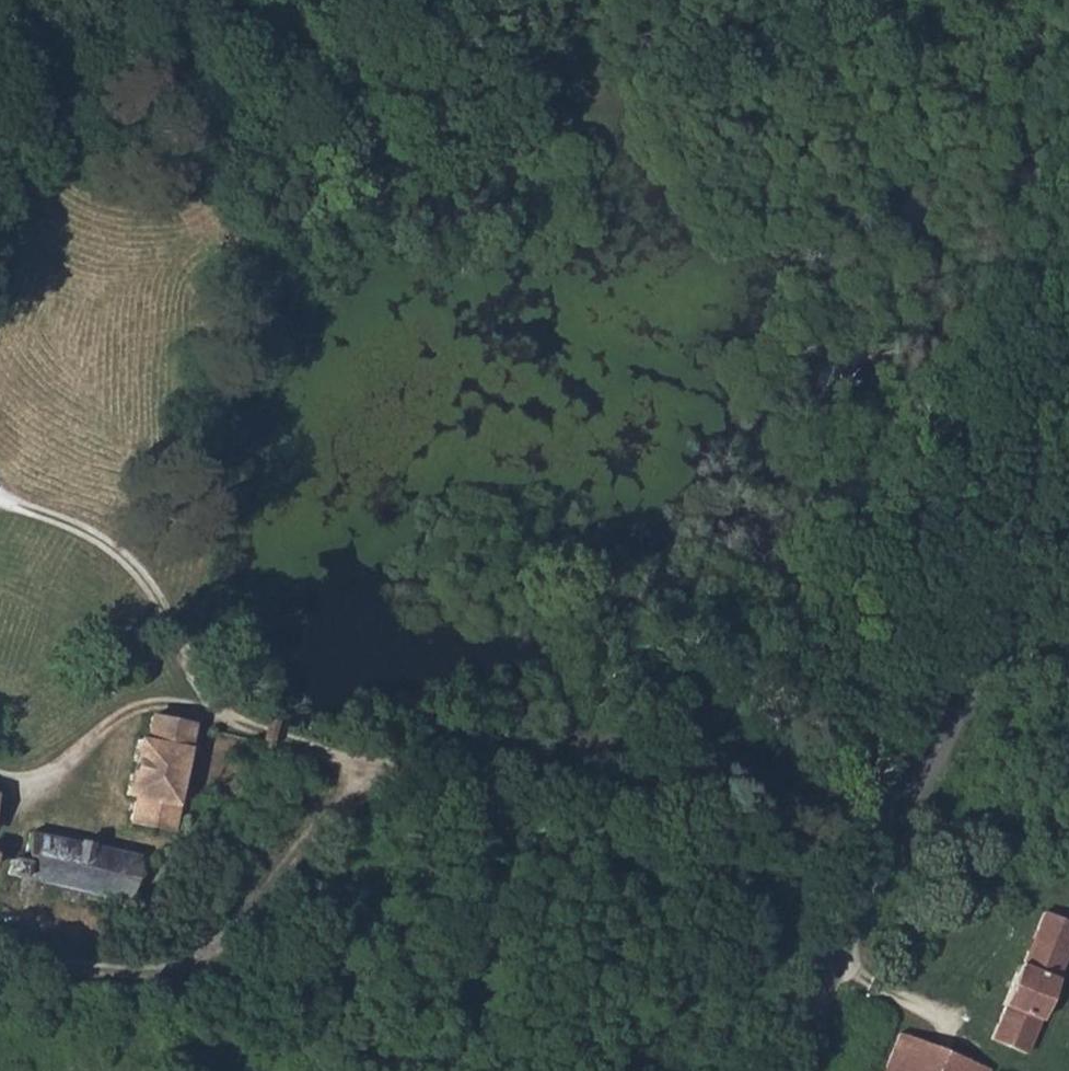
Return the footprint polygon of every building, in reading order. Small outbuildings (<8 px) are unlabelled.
[(124,837),(166,848),(167,840),(200,848),(246,857),(254,819),(175,803),(187,736),(148,728),(141,751),(134,754),(123,808),(129,814),(124,837)] [(14,891),(11,906),(123,927),(129,884),(139,884),(143,874),(141,871),(117,866),(21,851),(14,877),(0,877),(0,878),(0,887),(14,891)] [(1027,1051),(1068,947),(1068,920),(1043,909),(1003,1000),(1003,1007),(991,1037),(1027,1051)] [(992,1067),(944,1047),(901,1030),(883,1070),(991,1070),(992,1067)]
